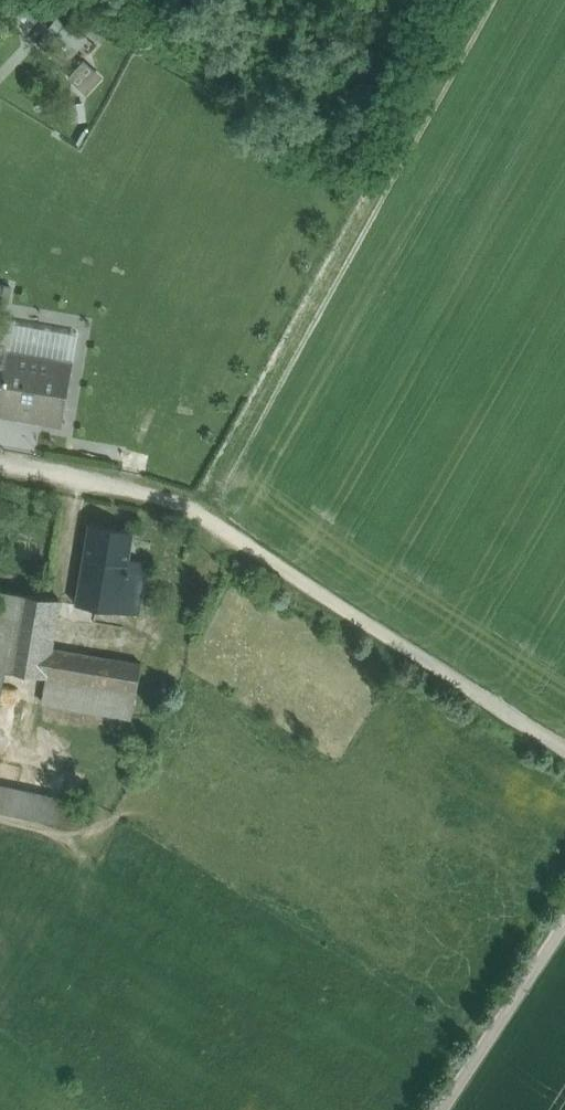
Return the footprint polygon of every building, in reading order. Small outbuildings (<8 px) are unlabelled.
[(60,109),(81,115),(88,90),(81,88),(86,72),(72,68),(60,109)] [(0,285),(0,303),(7,304),(10,287),(0,285)] [(85,305),(65,302),(60,332),(80,336),(85,305)] [(15,325),(0,322),(0,345),(11,347),(10,356),(7,355),(2,385),(0,398),(0,411),(61,422),(76,336),(15,325)] [(2,385),(7,355),(10,356),(11,347),(0,345),(0,384),(2,385)] [(133,532),(90,525),(84,558),(127,566),(129,560),(133,532)] [(127,566),(84,558),(76,605),(139,616),(148,564),(129,560),(127,566)] [(0,591),(0,701),(5,672),(18,594),(0,591)] [(60,602),(18,594),(5,672),(46,679),(47,679),(52,651),(60,602)] [(141,666),(52,651),(47,679),(137,694),(141,666)] [(47,679),(46,679),(42,700),(130,714),(137,694),(47,679)] [(0,786),(0,813),(73,829),(79,803),(0,786)]
